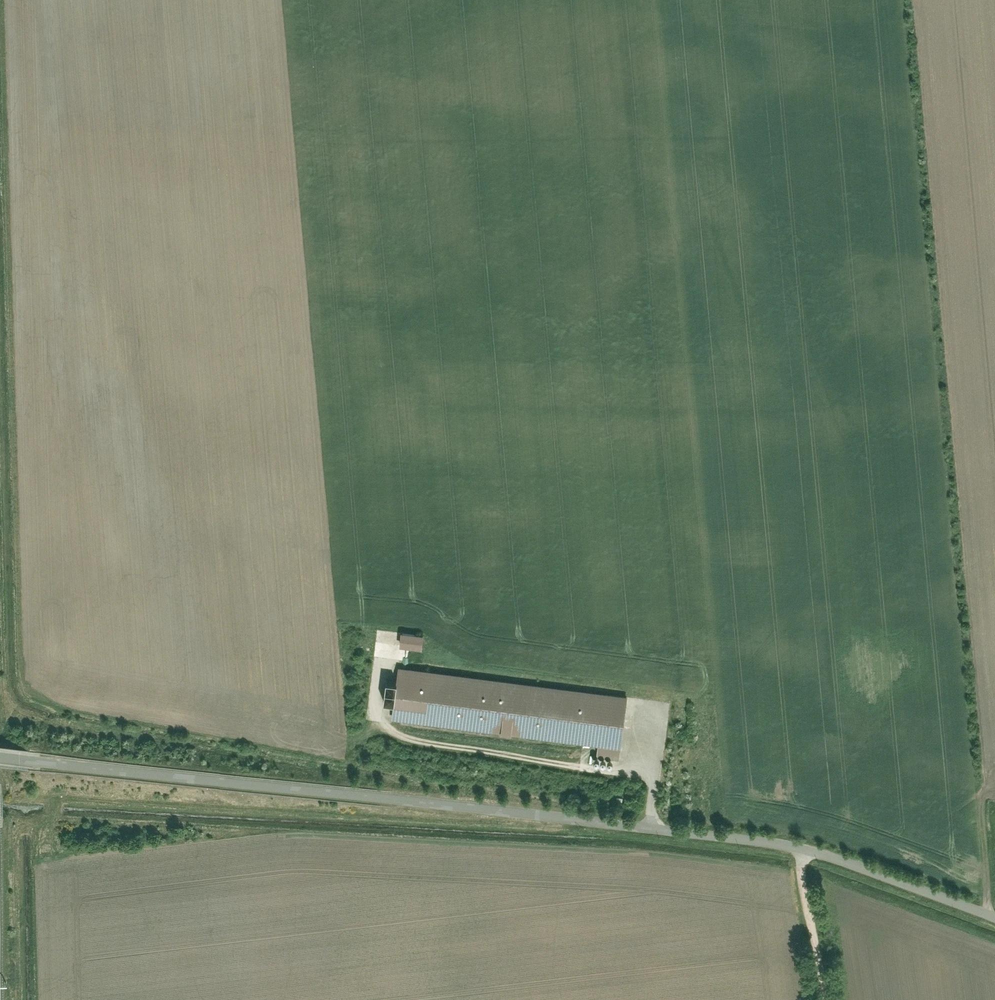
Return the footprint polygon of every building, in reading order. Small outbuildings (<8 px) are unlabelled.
[(424,636),(401,634),(400,649),(423,651),(424,636)] [(628,697),(399,669),(392,721),(598,747),(597,758),(620,761),(628,697)]
